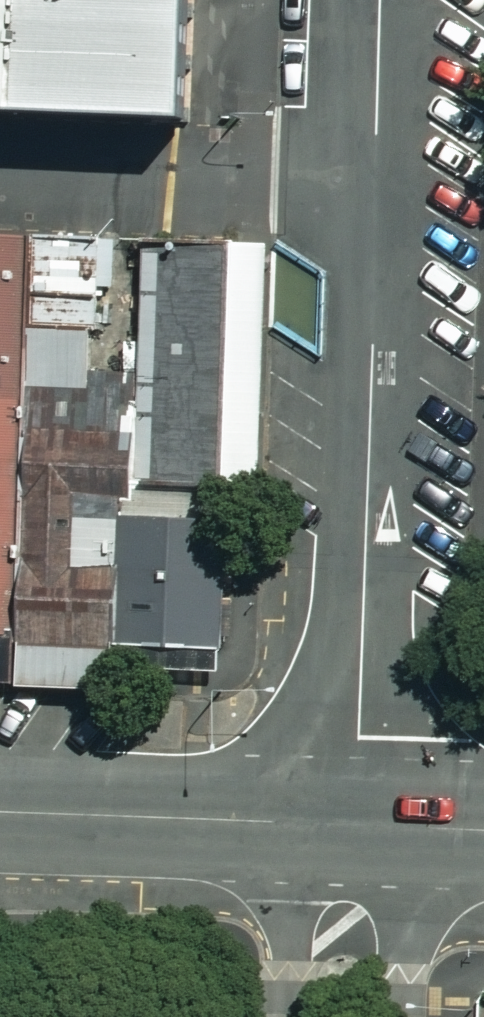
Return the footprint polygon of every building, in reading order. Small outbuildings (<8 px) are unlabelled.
[(188,98),(191,0),(0,0),(0,90),(188,98)] [(24,392),(28,231),(0,230),(0,391),(24,392)] [(21,480),(227,485),(233,236),(28,231),(24,392),(21,480)] [(253,237),(233,236),(227,485),(226,496),(249,496),(261,497),(262,458),(264,411),(265,370),(266,320),(267,282),(268,237),(258,237),(253,237)] [(14,634),(17,634),(21,480),(24,392),(0,391),(0,633),(14,634)] [(21,480),(17,634),(115,636),(220,639),(223,639),(226,496),(227,485),(21,480)] [(0,633),(0,676),(13,677),(14,644),(14,634),(0,633)] [(113,681),(114,662),(115,636),(17,634),(17,644),(16,678),(113,681)] [(220,665),(220,639),(115,636),(114,662),(220,665)]
